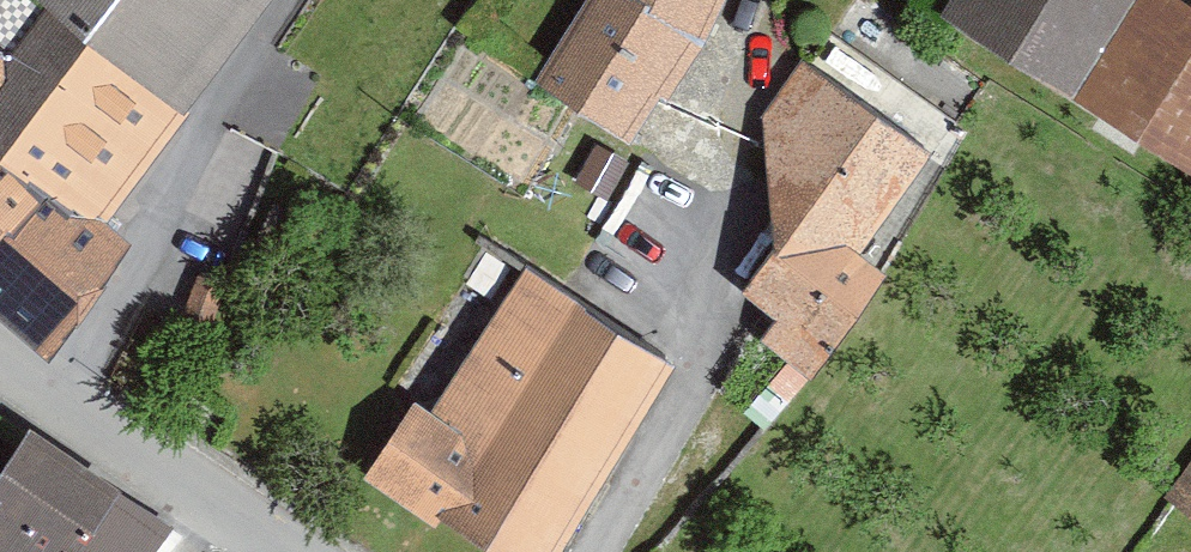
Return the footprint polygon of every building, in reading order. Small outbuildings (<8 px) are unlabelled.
[(50,360),(134,242),(107,222),(273,0),(0,0),(0,315),(50,360)] [(633,144),(661,97),(668,101),(708,40),(726,0),(587,0),(535,83),(633,144)] [(941,13),(1190,171),(1190,2),(1188,0),(950,0),(941,13)] [(934,152),(803,62),(763,115),(775,247),(740,291),(778,318),(764,339),(812,379),(887,272),(862,252),(934,152)] [(362,477),(437,525),(443,517),(499,551),(562,551),(678,363),(526,266),(436,414),(418,403),(362,477)] [(32,430),(0,475),(0,551),(157,551),(173,530),(32,430)] [(1167,498),(1190,516),(1190,465),(1167,498)]
